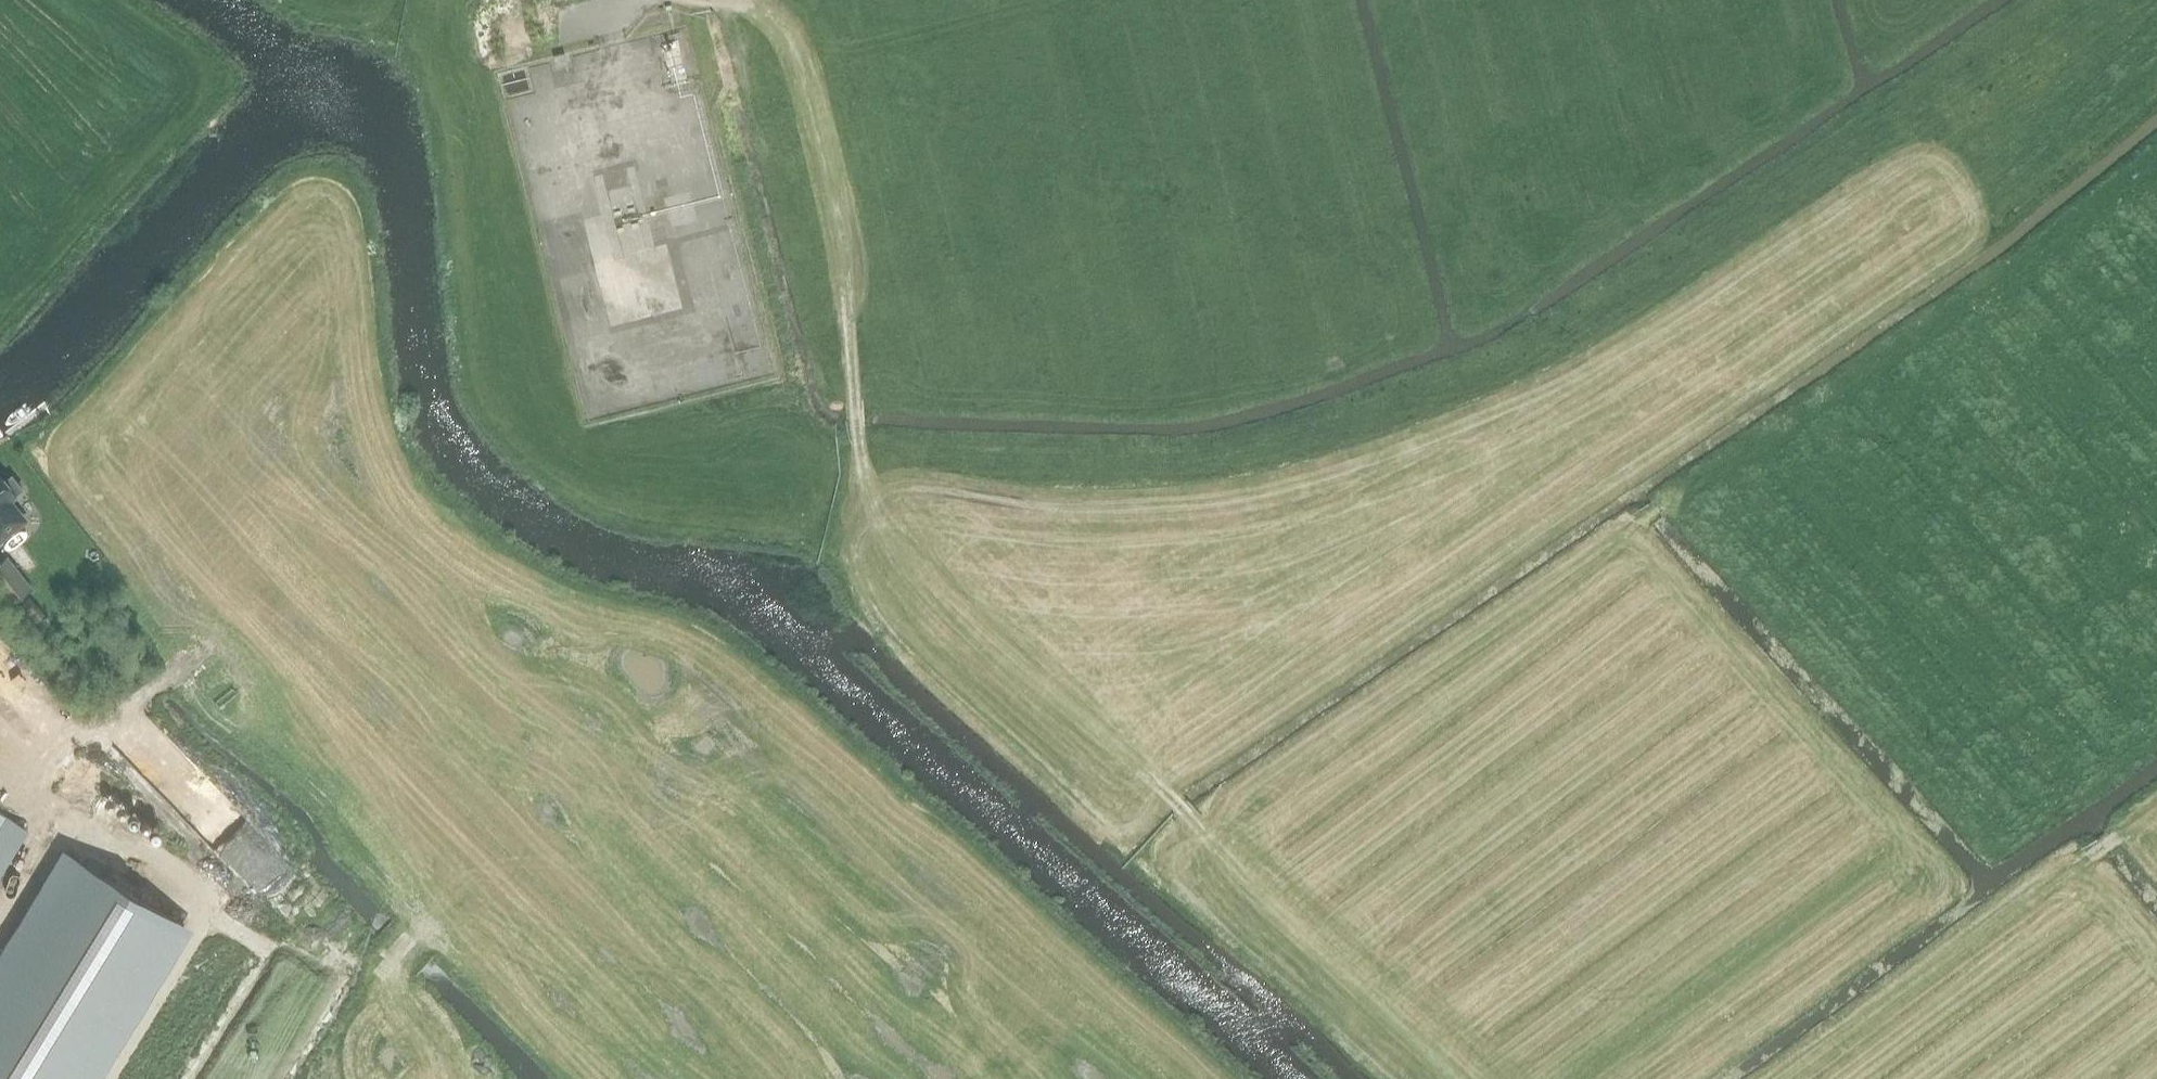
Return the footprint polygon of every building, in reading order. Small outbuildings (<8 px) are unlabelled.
[(554,57),(556,66),(567,64),(565,54),(554,57)] [(638,184),(609,179),(604,205),(633,210),(638,184)] [(28,520),(12,501),(17,497),(16,495),(23,489),(11,474),(4,480),(0,476),(0,543),(28,520)] [(33,588),(8,557),(0,563),(0,591),(11,605),(33,588)] [(26,627),(44,614),(31,597),(12,610),(26,627)] [(210,796),(187,818),(259,890),(282,867),(210,796)] [(24,829),(0,814),(0,868),(24,829)] [(0,967),(0,1078),(89,1078),(183,925),(69,855),(0,967)]
